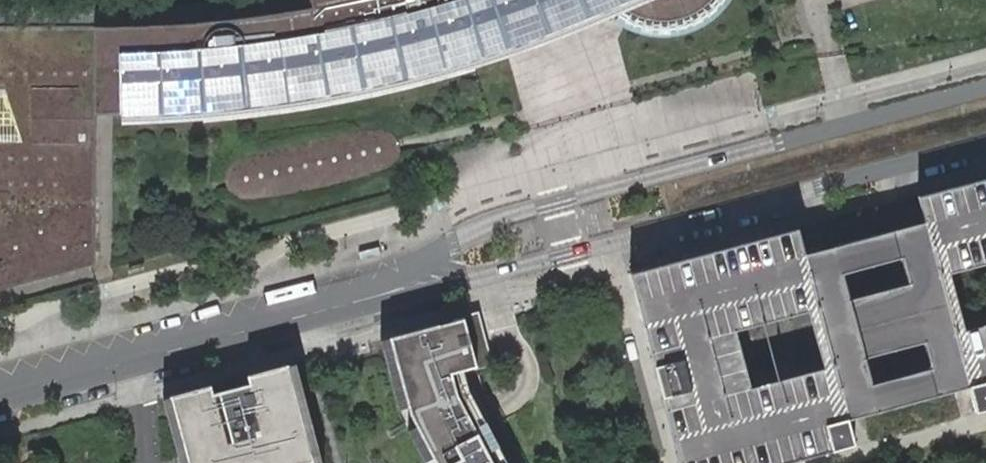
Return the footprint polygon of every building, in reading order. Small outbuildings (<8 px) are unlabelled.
[(174,23),(95,26),(0,26),(0,290),(95,264),(95,111),(146,113),(180,111),(181,120),(203,118),(202,109),(264,102),(338,91),(403,76),(471,58),(474,66),(509,55),(506,46),(503,37),(566,14),(599,0),(344,0),(328,3),(292,10),(254,16),(214,20),(174,23)] [(629,0),(624,0),(620,2),(569,23),(537,36),(506,46),(509,55),(558,37),(585,26),(632,7),(629,0)] [(632,7),(627,15),(638,20),(649,23),(662,25),(675,23),(690,19),(701,13),(709,6),(715,0),(629,0),(632,7)] [(640,278),(690,462),(774,462),(860,438),(855,414),(964,390),(974,413),(985,410),(985,181),(922,197),(927,223),(806,260),(799,234),(751,247),(652,270),(640,278)] [(382,338),(400,409),(410,405),(416,425),(409,428),(428,462),(508,462),(473,396),(463,369),(490,363),(475,314),(382,338)] [(297,362),(249,375),(251,383),(289,372),(293,388),(280,392),(283,403),(298,399),(306,397),(297,362)] [(172,396),(190,462),(308,462),(314,461),(298,399),(283,403),(280,392),(293,388),(289,372),(251,383),(256,400),(218,411),(211,385),(172,396)] [(172,396),(164,398),(181,462),(190,462),(172,396)] [(306,397),(298,399),(314,461),(308,462),(324,462),(306,397)]
